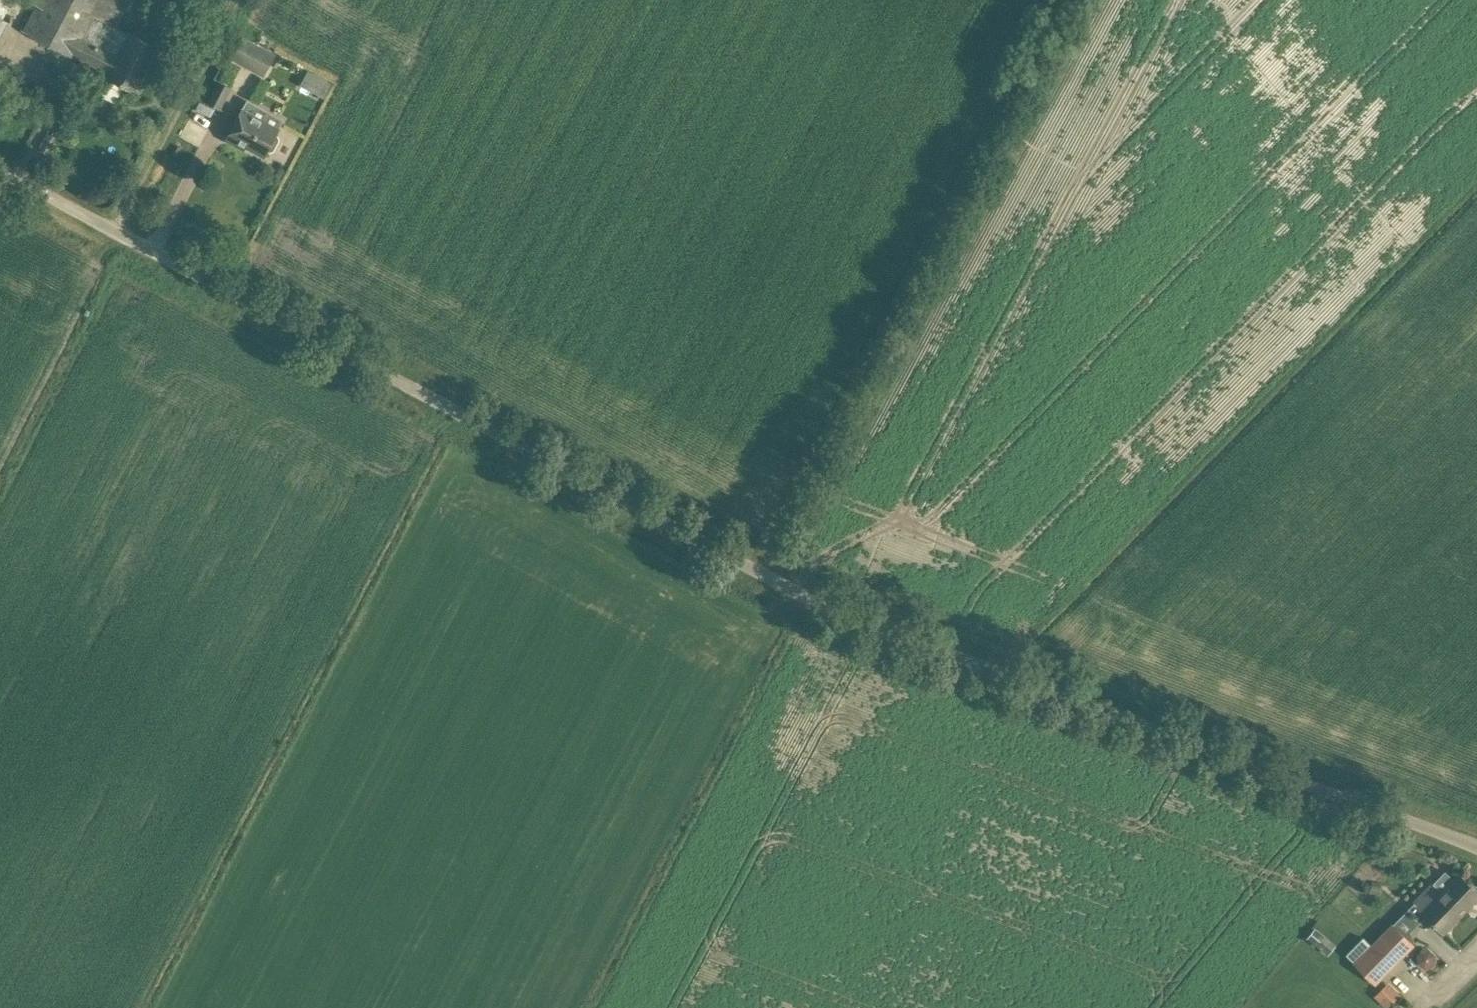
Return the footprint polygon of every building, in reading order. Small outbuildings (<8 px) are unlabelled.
[(118,28),(133,0),(27,0),(37,5),(23,31),(140,94),(164,49),(118,28)] [(229,59),(263,77),(276,52),(242,36),(229,59)] [(209,102),(222,108),(233,86),(220,80),(209,102)] [(244,148),(246,145),(265,154),(274,137),(279,128),(242,109),(227,139),(244,148)] [(1476,896),(1476,891),(1459,874),(1454,879),(1445,871),(1414,903),(1443,931),(1476,896)] [(1355,965),(1376,986),(1416,945),(1394,924),(1355,965)] [(1423,950),(1418,955),(1418,963),(1424,968),(1431,967),(1436,961),(1436,954),(1430,949),(1423,950)] [(1377,997),(1388,1007),(1401,994),(1390,983),(1377,997)]
